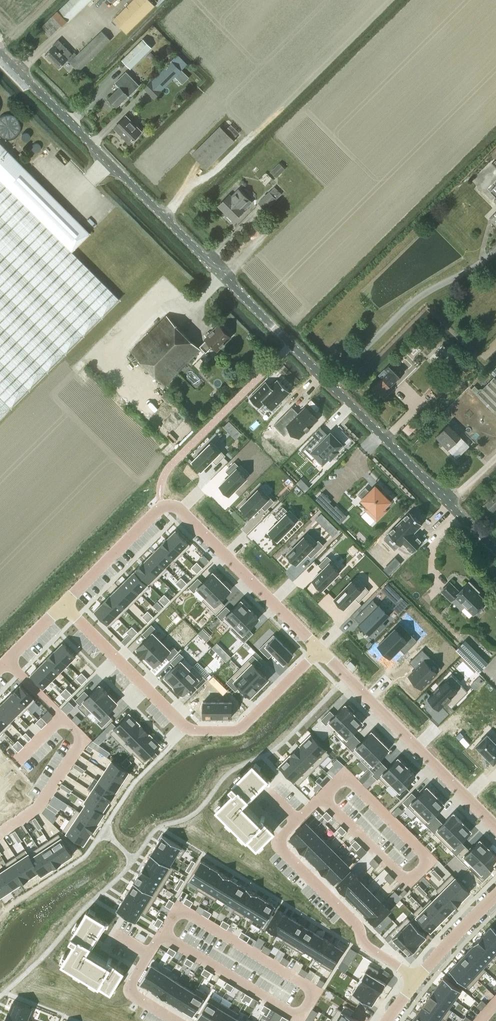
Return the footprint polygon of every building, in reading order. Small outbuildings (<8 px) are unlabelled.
[(94,0),(69,0),(58,11),(58,10),(40,27),(50,37),(67,20),(68,22),(87,4),(90,7),(95,1),(94,0)] [(112,20),(127,34),(155,6),(150,0),(132,0),(112,20)] [(67,59),(70,62),(78,70),(110,39),(102,31),(74,58),(72,55),(73,54),(66,46),(52,60),(59,68),(67,59)] [(143,38),(122,59),(131,68),(152,47),(143,38)] [(52,60),(66,46),(59,39),(53,45),(54,46),(45,54),(47,55),(45,56),(50,61),(51,60),(52,60)] [(152,81),(145,88),(154,98),(162,91),(161,90),(175,76),(182,83),(188,77),(181,70),(173,61),(166,68),(166,67),(164,69),(152,81)] [(120,87),(108,98),(116,107),(128,95),(129,96),(140,85),(126,71),(115,82),(120,87)] [(21,127),(20,124),(20,122),(18,119),(16,117),(14,115),(11,113),(8,113),(5,113),(3,113),(0,114),(0,139),(1,140),(4,141),(7,141),(9,141),(12,140),(15,138),(17,136),(18,135),(20,132),(20,130),(21,127)] [(142,131),(126,115),(114,127),(130,143),(142,131)] [(227,129),(234,137),(239,132),(231,124),(227,129)] [(206,168),(223,152),(235,140),(220,125),(192,153),(206,168)] [(71,251),(89,233),(0,143),(0,180),(71,251)] [(279,162),(271,171),(276,177),(285,168),(279,162)] [(71,251),(0,180),(0,409),(5,414),(119,299),(71,251)] [(276,198),(279,195),(281,193),(275,186),(269,191),(258,202),(265,210),(274,202),(277,205),(279,202),(277,199),(276,198)] [(233,220),(239,214),(241,215),(244,212),(243,210),(244,209),(243,207),(250,200),(238,189),(231,196),(230,194),(218,206),(233,220)] [(219,324),(205,338),(206,339),(200,345),(202,347),(200,349),(167,315),(131,351),(166,385),(200,349),(203,352),(205,350),(206,352),(213,345),(217,350),(231,336),(219,324)] [(438,349),(449,360),(454,356),(443,344),(438,349)] [(382,378),(372,388),(380,395),(385,390),(387,391),(392,386),(390,385),(404,371),(405,371),(394,360),(385,368),(379,374),(382,378)] [(491,372),(495,376),(476,394),(493,411),(495,409),(495,366),(491,372)] [(266,381),(249,397),(259,407),(264,402),(272,410),(290,391),(278,379),(271,386),(266,381)] [(292,407),(274,424),(284,434),(290,428),(299,437),(318,419),(314,415),(309,410),(305,406),(299,413),(298,413),(297,412),(296,414),(291,409),(293,407),(292,407)] [(420,423),(414,417),(402,429),(408,435),(420,423)] [(229,420),(224,426),(228,430),(234,425),(229,420)] [(436,437),(448,449),(460,436),(449,424),(436,437)] [(306,445),(317,455),(323,462),(329,456),(331,457),(338,450),(336,448),(341,443),(336,438),(336,437),(336,436),(335,437),(332,433),(332,432),(331,433),(329,435),(321,442),(315,436),(306,445)] [(212,441),(192,460),(201,470),(212,459),(216,464),(225,455),(212,441)] [(230,475),(220,485),(229,494),(250,473),(241,464),(239,466),(235,461),(226,470),(230,475)] [(296,482),(305,492),(310,487),(309,486),(309,487),(301,479),(297,482),(296,482)] [(366,486),(358,494),(359,494),(363,498),(363,499),(369,506),(367,508),(370,512),(377,518),(385,510),(383,507),(390,500),(385,496),(381,492),(376,486),(370,491),(366,487),(366,486)] [(260,487),(241,506),(250,516),(261,505),(265,510),(274,501),(260,487)] [(486,503),(493,511),(495,508),(495,493),(486,503)] [(330,502),(325,507),(340,523),(347,516),(336,505),(334,506),(330,502)] [(279,520),(269,530),(278,540),(299,518),(290,509),(288,511),(283,506),(275,515),(279,520)] [(410,511),(388,533),(389,533),(400,545),(403,542),(412,552),(423,541),(413,532),(422,524),(410,511)] [(333,523),(327,529),(333,535),(339,529),(333,523)] [(175,530),(167,537),(183,553),(191,545),(175,530)] [(308,533),(287,554),(296,563),(307,552),(311,557),(323,544),(318,539),(317,541),(308,533)] [(167,537),(159,545),(173,559),(175,561),(183,553),(167,537)] [(159,545),(152,553),(165,566),(173,559),(159,545)] [(152,553),(144,561),(159,576),(167,568),(165,566),(152,553)] [(323,569),(313,579),(322,589),(341,569),(328,555),(319,564),(323,569)] [(144,561),(136,569),(151,584),(159,576),(144,561)] [(197,561),(194,564),(200,570),(203,567),(197,561)] [(194,564),(191,567),(197,573),(200,570),(194,564)] [(134,571),(126,579),(142,594),(150,586),(134,571)] [(198,578),(189,586),(194,592),(198,588),(206,596),(222,580),(213,572),(203,582),(198,578)] [(181,577),(178,579),(184,586),(187,583),(181,577)] [(356,577),(335,598),(344,607),(354,597),(359,601),(369,591),(356,577)] [(126,579),(118,586),(134,602),(142,594),(126,579)] [(178,579),(175,582),(182,588),(184,586),(178,579)] [(206,596),(202,599),(216,613),(225,604),(220,600),(231,589),(222,580),(206,596)] [(450,581),(441,590),(451,600),(455,596),(473,614),(486,601),(468,583),(459,591),(450,581)] [(388,583),(382,589),(402,610),(408,604),(388,583)] [(118,586),(111,594),(126,610),(134,602),(118,586)] [(164,593),(162,596),(168,602),(170,599),(164,593)] [(111,594),(103,602),(118,617),(126,610),(111,594)] [(162,596),(159,599),(165,605),(168,602),(162,596)] [(226,606),(217,615),(222,620),(224,618),(232,626),(250,608),(241,600),(231,610),(226,606)] [(371,601),(356,615),(367,626),(365,627),(371,633),(376,627),(380,630),(387,623),(384,620),(390,614),(379,603),(376,606),(371,601)] [(103,602),(95,610),(110,625),(118,617),(103,602)] [(232,626),(230,628),(244,641),(253,632),(248,628),(259,617),(250,608),(232,626)] [(148,610),(145,613),(151,619),(154,616),(148,610)] [(145,613),(142,616),(148,622),(151,619),(145,613)] [(400,623),(378,644),(390,656),(399,647),(405,653),(417,640),(400,623)] [(147,637),(137,648),(146,657),(162,641),(153,632),(157,629),(152,624),(143,633),(147,637)] [(132,626),(129,629),(135,635),(138,632),(132,626)] [(129,629),(126,631),(132,637),(135,635),(129,629)] [(273,634),(260,648),(269,657),(273,652),(284,663),(293,654),(273,634)] [(465,639),(456,649),(479,672),(489,663),(465,639)] [(162,641),(146,657),(154,666),(165,655),(169,660),(178,651),(173,646),(170,649),(162,641)] [(62,642),(55,650),(68,663),(76,655),(62,642)] [(415,667),(408,675),(422,689),(438,672),(441,668),(422,649),(409,661),(415,667)] [(55,650),(47,658),(60,671),(68,663),(55,650)] [(176,666),(165,676),(173,685),(190,669),(182,661),(185,657),(180,652),(171,661),(176,666)] [(253,654),(240,668),(259,687),(268,678),(258,668),(262,663),(253,654)] [(47,658),(39,666),(52,679),(60,671),(47,658)] [(190,669),(173,685),(183,694),(193,683),(198,688),(207,679),(193,665),(190,669)] [(39,666),(31,674),(44,687),(52,679),(39,666)] [(240,668),(227,681),(235,690),(240,686),(250,696),(259,687),(240,668)] [(82,672),(79,675),(85,681),(88,678),(82,672)] [(79,675),(76,677),(82,683),(85,681),(79,675)] [(434,691),(429,697),(440,708),(442,705),(446,702),(451,707),(452,707),(468,691),(462,684),(456,690),(446,680),(440,686),(439,685),(433,691),(434,691)] [(20,684),(12,692),(27,708),(35,700),(20,684)] [(85,690),(76,699),(80,704),(78,706),(87,715),(87,714),(92,709),(108,693),(100,684),(89,695),(85,690)] [(66,687),(63,690),(69,696),(72,693),(66,687)] [(63,690),(60,693),(66,699),(69,696),(63,690)] [(12,692),(4,700),(17,714),(19,716),(27,708),(12,692)] [(108,693),(92,709),(101,718),(97,721),(102,726),(111,717),(107,712),(117,702),(108,693)] [(0,704),(0,711),(10,721),(17,714),(4,700),(0,704)] [(231,700),(203,701),(203,717),(232,717),(231,700)] [(330,710),(321,719),(326,724),(330,721),(338,728),(338,729),(354,713),(352,711),(354,709),(349,704),(347,706),(345,704),(335,714),(330,710)] [(4,731),(12,723),(10,721),(0,711),(0,727),(4,731)] [(129,713),(110,732),(121,743),(139,724),(129,713)] [(338,728),(334,732),(335,732),(343,741),(348,746),(357,737),(352,732),(363,722),(354,713),(338,729),(338,728)] [(41,716),(38,719),(44,725),(47,722),(41,716)] [(38,719),(36,722),(42,728),(44,725),(38,719)] [(139,724),(121,743),(131,753),(133,752),(150,735),(139,724)] [(357,737),(348,746),(353,751),(356,747),(364,755),(380,739),(372,731),(361,741),(357,737)] [(26,732),(23,734),(29,741),(32,738),(26,732)] [(475,744),(493,762),(495,759),(495,736),(493,739),(487,733),(475,744)] [(150,735),(133,752),(143,762),(160,745),(150,735)] [(311,735),(300,745),(319,764),(329,753),(311,735)] [(18,739),(15,742),(21,748),(24,745),(18,739)] [(364,755),(361,758),(361,759),(370,768),(374,772),(383,763),(379,759),(389,748),(380,739),(364,755)] [(15,742),(12,745),(18,751),(21,748),(15,742)] [(300,745),(290,755),(309,774),(319,764),(300,745)] [(290,755),(279,766),(298,785),(309,774),(290,755)] [(374,772),(372,774),(378,779),(379,777),(388,785),(388,786),(390,784),(389,784),(407,766),(398,757),(388,768),(383,763),(374,772)] [(112,760),(105,770),(122,781),(129,771),(112,760)] [(233,791),(217,807),(247,838),(257,847),(272,832),(274,830),(263,819),(260,822),(242,803),(267,778),(253,763),(233,783),(229,787),(233,791)] [(407,766),(389,784),(390,784),(397,792),(396,794),(401,799),(410,790),(405,785),(416,775),(407,766)] [(105,770),(98,780),(115,791),(122,781),(105,770)] [(94,777),(87,788),(91,791),(108,802),(115,791),(98,780),(94,777)] [(412,792),(403,801),(416,814),(436,795),(427,786),(416,796),(412,792)] [(91,791),(85,801),(87,802),(102,811),(108,802),(91,791)] [(436,795),(416,814),(426,824),(430,828),(439,819),(435,815),(434,814),(445,804),(436,795)] [(87,802),(80,811),(97,822),(104,812),(102,811),(87,802)] [(76,808),(70,819),(91,833),(97,822),(80,811),(76,808)] [(439,819),(430,828),(443,841),(462,821),(453,813),(443,823),(439,819)] [(70,819),(63,829),(84,843),(91,833),(70,819)] [(462,821),(443,841),(456,854),(465,845),(461,841),(471,830),(462,821)] [(306,822),(290,837),(297,845),(313,829),(306,822)] [(297,845),(305,853),(321,837),(313,829),(297,845)] [(59,833),(48,840),(62,861),(72,854),(59,833)] [(162,835),(156,845),(175,856),(175,857),(179,859),(185,849),(162,835)] [(321,837),(305,853),(313,860),(328,845),(321,837)] [(465,845),(456,854),(470,868),(473,864),(489,848),(480,839),(470,850),(465,845)] [(48,840),(38,846),(52,868),(62,861),(48,840)] [(156,845),(151,854),(170,865),(175,857),(175,856),(156,845)] [(328,845),(313,860),(319,866),(334,851),(328,845)] [(38,846),(28,853),(39,870),(42,874),(52,868),(38,846)] [(473,864),(478,869),(481,872),(478,876),(483,881),(492,872),(487,867),(495,858),(495,855),(495,854),(495,852),(492,848),(490,850),(489,848),(473,864)] [(25,849),(15,856),(29,877),(39,870),(28,853),(25,849)] [(319,866),(319,867),(327,874),(342,859),(334,851),(319,866)] [(151,854),(145,863),(168,877),(174,867),(170,865),(151,854)] [(15,856),(5,862),(8,866),(19,883),(29,877),(15,856)] [(201,859),(189,878),(190,879),(198,884),(199,884),(210,865),(201,860),(201,859)] [(342,859),(327,874),(334,882),(350,866),(342,859)] [(145,862),(139,873),(140,872),(162,886),(168,877),(145,863),(145,862)] [(198,884),(196,888),(206,894),(220,871),(219,871),(210,865),(199,884),(198,884)] [(0,872),(0,877),(9,890),(19,883),(8,866),(0,872)] [(220,871),(206,894),(215,900),(218,896),(217,895),(229,877),(219,870),(219,871),(220,871)] [(351,870),(337,884),(345,893),(346,892),(359,879),(360,879),(351,870)] [(139,873),(134,881),(157,895),(162,886),(140,872),(139,873)] [(452,873),(444,881),(462,899),(470,891),(452,873)] [(9,890),(0,877),(0,896),(9,890)] [(229,877),(217,895),(218,896),(227,901),(238,882),(229,877)] [(359,879),(346,892),(353,900),(367,886),(359,879)] [(134,881),(128,891),(151,905),(157,895),(134,881)] [(436,889),(436,890),(439,893),(440,893),(454,907),(462,899),(444,881),(436,889)] [(238,882),(227,901),(235,906),(236,907),(247,888),(238,882)] [(367,886),(353,900),(360,907),(374,893),(367,886)] [(235,906),(233,910),(243,917),(245,913),(245,912),(256,893),(257,894),(247,887),(247,888),(236,907),(235,906)] [(374,893),(360,907),(368,915),(367,915),(368,916),(383,901),(386,898),(377,890),(374,893)] [(128,891),(123,900),(142,911),(141,912),(145,914),(151,905),(128,891)] [(256,893),(245,912),(245,913),(254,918),(266,899),(257,894),(256,893)] [(432,900),(446,914),(454,907),(440,893),(439,893),(432,900)] [(254,918),(251,922),(261,928),(276,905),(275,905),(266,899),(254,918)] [(431,899),(423,906),(439,922),(446,914),(432,900),(431,899)] [(117,909),(117,910),(136,921),(141,912),(142,911),(123,900),(117,909)] [(383,901),(368,916),(376,924),(390,909),(383,901)] [(421,904),(413,912),(431,930),(439,922),(423,906),(421,904)] [(278,909),(267,926),(277,932),(287,915),(278,909)] [(75,941),(62,961),(99,984),(99,983),(111,991),(124,970),(119,967),(116,965),(111,962),(109,965),(86,951),(105,921),(87,910),(72,934),(70,938),(75,941)] [(386,913),(382,917),(387,922),(391,917),(386,913)] [(287,915),(277,932),(277,933),(278,932),(286,937),(296,921),(288,916),(288,915),(287,915)] [(407,916),(399,925),(418,944),(427,936),(418,927),(423,922),(415,915),(411,920),(407,916)] [(286,937),(283,941),(284,941),(293,947),(306,927),(296,921),(286,937)] [(392,937),(388,941),(396,949),(400,945),(409,954),(419,944),(418,944),(399,925),(398,924),(389,933),(392,937)] [(482,934),(495,947),(495,930),(491,925),(491,926),(483,934),(482,934)] [(306,927),(293,947),(298,950),(302,953),(303,953),(305,949),(315,932),(306,927)] [(315,932),(305,949),(314,954),(324,938),(323,937),(316,933),(315,932)] [(245,933),(242,938),(247,941),(250,936),(245,933)] [(474,943),(491,958),(490,959),(494,962),(495,959),(495,947),(482,934),(474,943)] [(324,938),(314,954),(323,960),(333,943),(334,944),(334,943),(324,937),(323,937),(324,938)] [(323,960),(320,964),(330,970),(343,949),(334,944),(333,943),(323,960)] [(474,944),(466,952),(482,967),(483,967),(490,959),(491,958),(474,943),(474,944)] [(466,952),(458,961),(478,979),(486,970),(483,967),(482,967),(466,952)] [(450,969),(449,970),(469,988),(478,979),(458,961),(450,969)] [(151,964),(140,982),(149,988),(160,970),(151,964)] [(369,965),(358,982),(359,982),(359,981),(379,993),(378,994),(379,994),(386,983),(375,976),(378,971),(369,965)] [(160,970),(149,988),(158,993),(169,975),(160,970)] [(169,975),(158,993),(166,998),(177,981),(169,975)] [(443,977),(437,986),(455,999),(461,990),(443,977)] [(319,978),(316,984),(321,987),(325,981),(319,978)] [(177,981),(166,998),(175,1004),(186,986),(177,981)] [(359,982),(349,998),(358,1003),(362,998),(372,1004),(378,994),(379,993),(359,981),(359,982)] [(186,986),(175,1004),(184,1009),(195,991),(194,991),(186,986)] [(430,994),(430,995),(448,1008),(448,1007),(455,999),(437,986),(430,994)] [(195,991),(184,1009),(193,1015),(207,993),(197,987),(194,991),(195,991)] [(197,1017),(204,1020),(208,1020),(220,1001),(223,996),(214,991),(211,996),(210,995),(197,1017)] [(430,995),(424,1003),(442,1016),(441,1017),(445,1020),(452,1010),(448,1007),(448,1008),(430,995)] [(208,1020),(221,1020),(229,1007),(232,1002),(223,996),(220,1001),(208,1020)] [(10,1010),(9,1011),(27,1018),(31,1008),(13,1000),(10,1010)] [(417,1012),(430,1020),(438,1020),(441,1017),(442,1016),(424,1003),(423,1004),(417,1012)] [(331,1019),(335,1020),(336,1020),(360,1020),(351,1015),(354,1010),(345,1004),(342,1010),(338,1007),(331,1019)] [(221,1020),(233,1020),(236,1016),(236,1017),(239,1013),(238,1013),(236,1011),(229,1007),(221,1020)] [(5,1020),(31,1020),(32,1019),(27,1018),(9,1011),(10,1010),(9,1010),(5,1020)] [(411,1020),(430,1020),(417,1012),(411,1020)]
